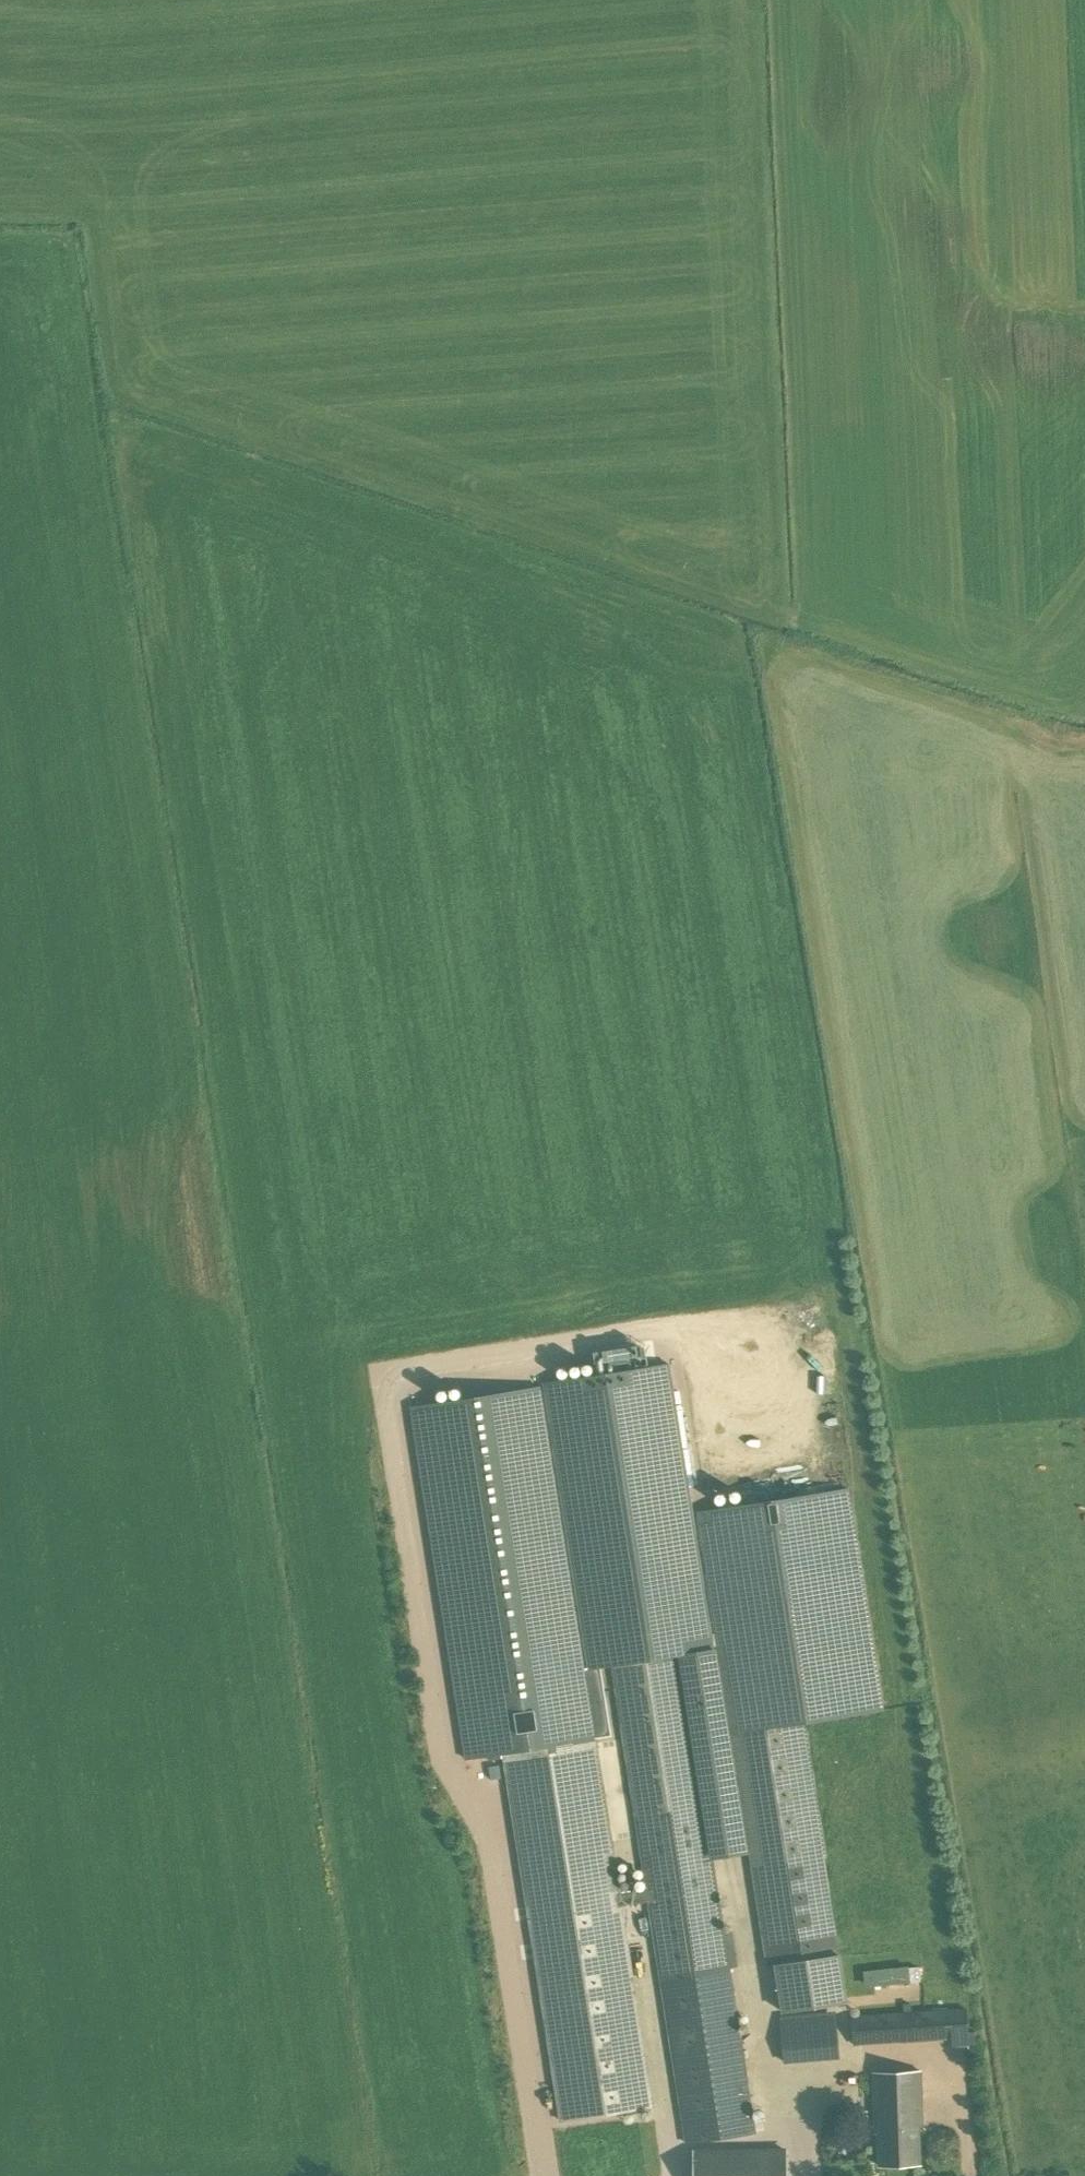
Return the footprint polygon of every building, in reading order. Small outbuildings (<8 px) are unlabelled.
[(746,1851),(665,1359),(660,1359),(536,1380),(583,1668),(579,1669),(531,1383),(484,1391),(406,1404),(461,1757),(499,1751),(555,2120),(560,2119),(652,2105),(621,1905),(649,1900),(686,2142),(754,2131),(729,1966),(737,1965),(731,1934),(724,1934),(712,1856),(746,1851)] [(730,1731),(752,1867),(768,1966),(775,1965),(777,1977),(778,1977),(782,2013),(835,2008),(850,2006),(842,1973),(824,1856),(803,1720),(885,1710),(850,1486),(695,1511),(730,1731)] [(500,1777),(498,1764),(488,1765),(490,1778),(500,1777)] [(905,1984),(903,1964),(876,1966),(878,1986),(905,1984)] [(969,2046),(967,2008),(966,2006),(859,2014),(859,2015),(851,2015),(855,2044),(950,2039),(951,2047),(969,2046)] [(784,2063),(839,2057),(834,2010),(781,2015),(781,2023),(780,2023),(784,2063)] [(919,2164),(917,2126),(922,2125),(921,2071),(872,2073),(874,2132),(879,2132),(881,2165),(919,2164)] [(693,2175),(788,2175),(787,2146),(693,2148),(693,2175)]
